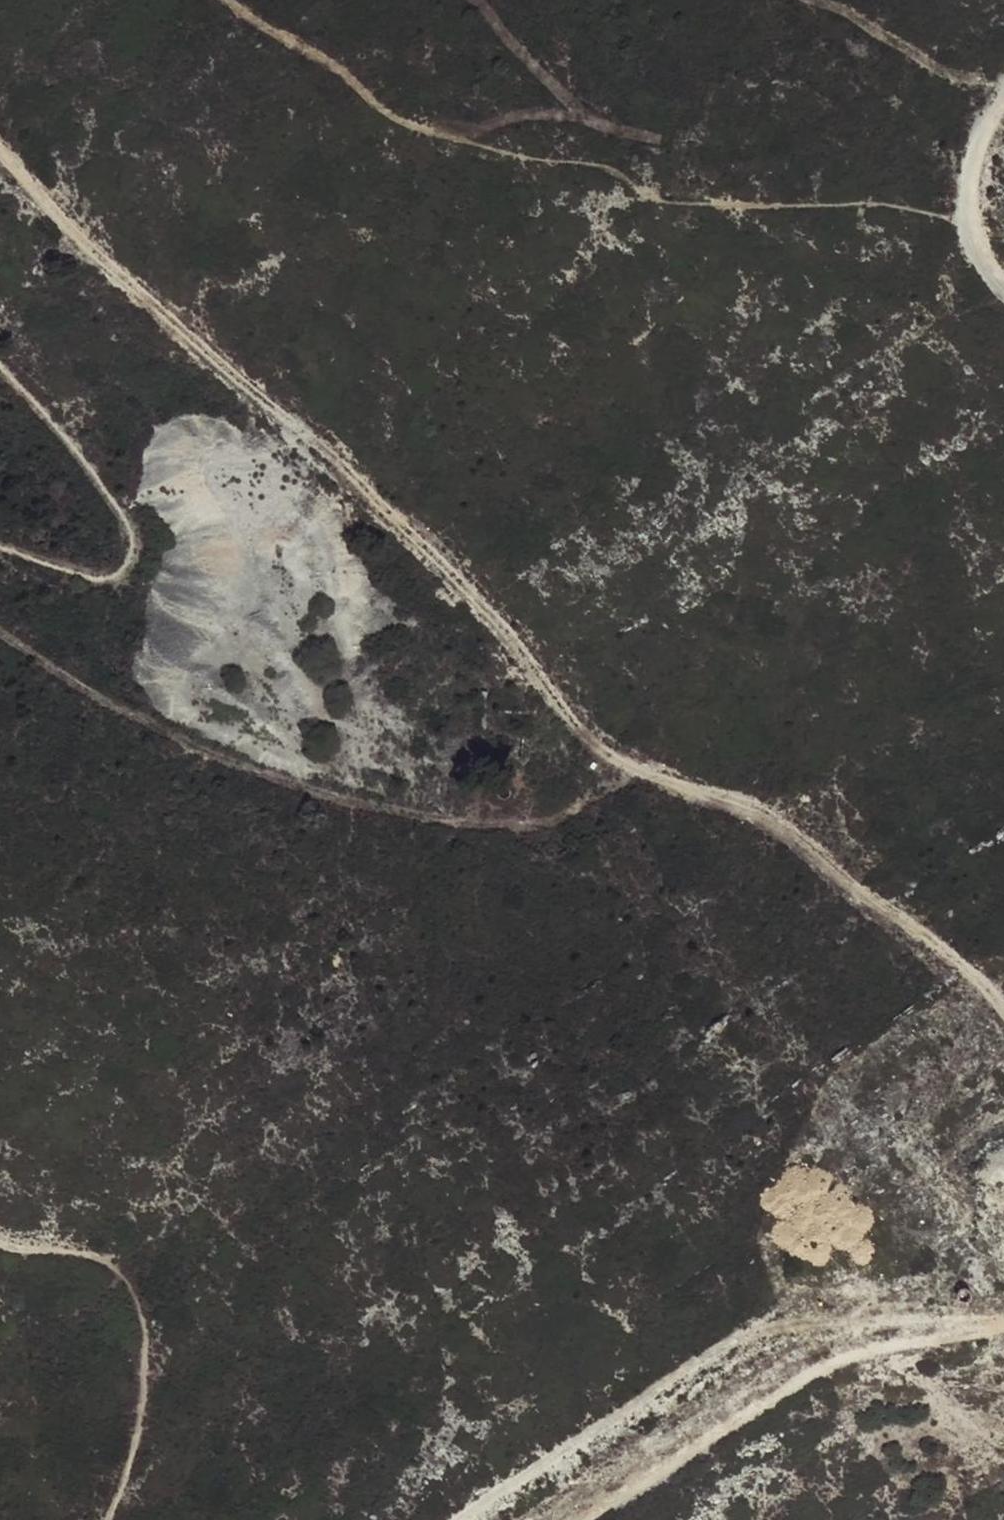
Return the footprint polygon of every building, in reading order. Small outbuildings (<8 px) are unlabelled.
[(501,801),(505,801),(508,799),(511,794),(512,790),(510,786),(504,784),(499,786),(496,791),(496,795),(498,799),(501,801)] [(969,1293),(968,1291),(965,1291),(962,1292),(960,1295),(962,1300),(965,1300),(968,1299),(970,1297),(970,1296),(969,1293)]
